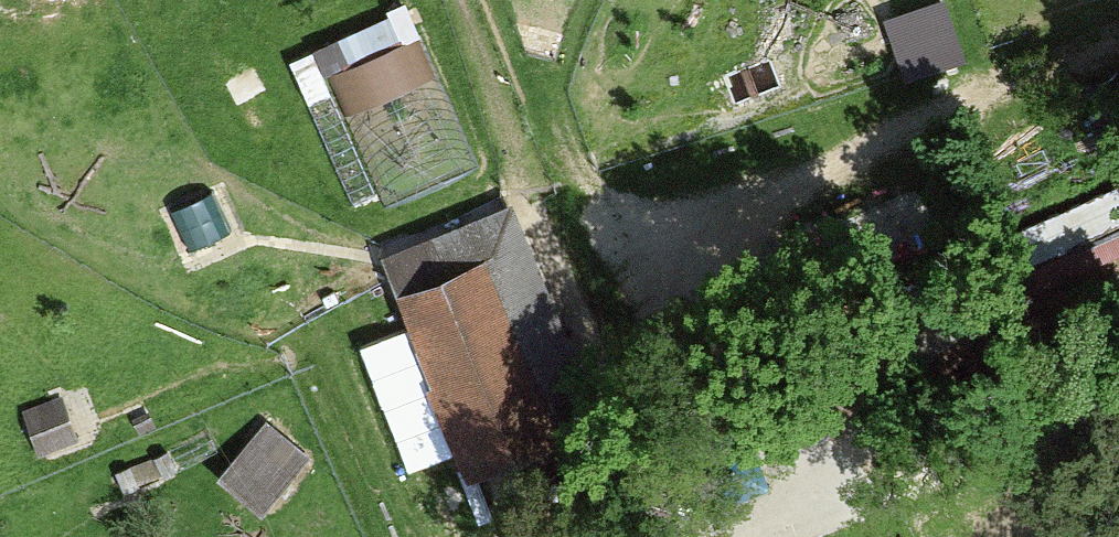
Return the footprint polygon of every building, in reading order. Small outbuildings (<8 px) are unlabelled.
[(945,5),(886,24),(905,81),(964,62),(945,5)] [(432,76),(407,16),(291,66),(308,105),(334,94),(343,114),(432,76)] [(174,217),(188,249),(230,231),(217,199),(174,217)] [(522,350),(485,266),(407,301),(471,467),(593,414),(559,333),(522,350)] [(59,400),(26,412),(41,455),(75,443),(59,400)] [(310,459),(267,425),(223,481),(265,515),(310,459)]
